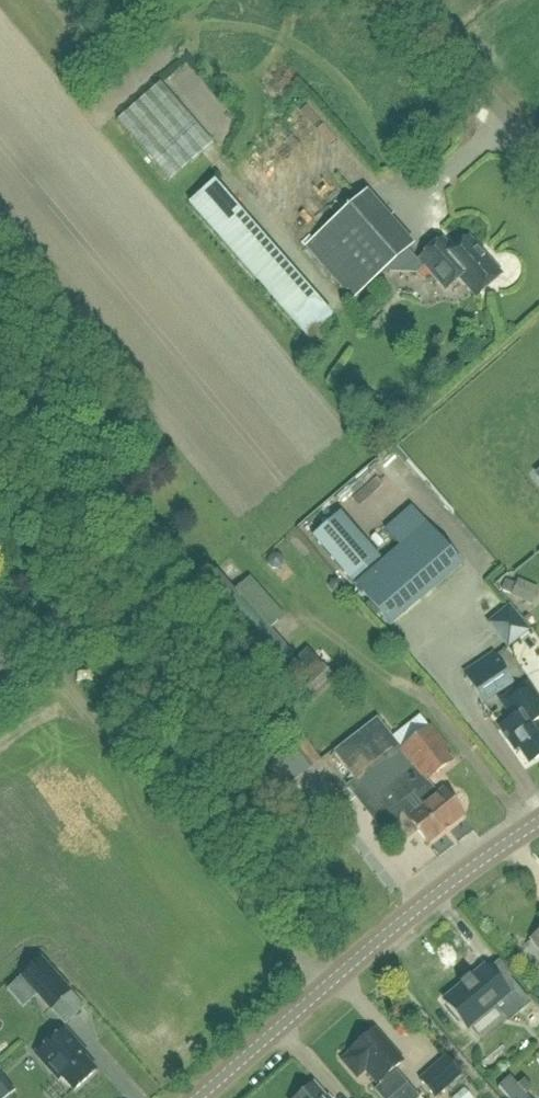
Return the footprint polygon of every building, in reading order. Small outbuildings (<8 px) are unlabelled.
[(170,182),(212,145),(160,86),(118,123),(170,182)] [(189,195),(291,313),(316,291),(214,173),(189,195)] [(353,299),(370,285),(410,250),(363,196),(307,246),(353,299)] [(469,238),(453,252),(443,240),(420,260),(442,284),(455,272),(477,297),(501,275),(469,238)] [(379,559),(340,513),(312,537),(351,583),(379,559)] [(355,588),(389,627),(460,566),(426,526),(400,548),(355,588)] [(213,609),(249,649),(270,630),(285,617),(249,577),(233,591),(213,609)] [(538,590),(516,580),(509,597),(531,607),(538,590)] [(507,621),(500,631),(514,642),(522,632),(507,621)] [(336,681),(318,660),(308,648),(283,671),(312,702),(336,681)] [(465,678),(475,694),(505,674),(495,658),(465,678)] [(528,765),(538,758),(538,729),(535,723),(538,720),(538,703),(530,689),(507,704),(517,719),(503,729),(517,750),(518,749),(528,765)] [(407,820),(426,845),(462,816),(443,792),(437,796),(426,782),(450,763),(442,754),(446,751),(429,729),(401,751),(376,719),(332,754),(354,781),(346,788),(380,829),(384,826),(389,826),(397,821),(397,815),(402,812),(408,819),(407,820)] [(320,761),(287,720),(278,727),(295,748),(275,763),(258,742),(249,749),(283,791),(320,761)] [(530,941),(538,952),(538,934),(530,941)] [(40,959),(20,977),(37,996),(50,1010),(51,1010),(70,993),(40,959)] [(506,1022),(529,1004),(509,980),(501,987),(485,967),(442,1001),(465,1030),(494,1006),(506,1022)] [(366,1071),(377,1084),(379,1083),(381,1085),(374,1091),(381,1097),(392,1097),(407,1085),(394,1070),(402,1062),(374,1030),(349,1052),(351,1053),(342,1061),(357,1078),(366,1071)] [(61,1032),(33,1057),(56,1083),(59,1080),(71,1094),(93,1074),(81,1060),(84,1058),(61,1032)] [(462,1075),(444,1055),(418,1080),(434,1097),(435,1097),(462,1075)] [(11,1095),(0,1081),(0,1097),(7,1097),(11,1095)] [(313,1085),(298,1097),(324,1097),(313,1085)] [(463,1097),(483,1097),(474,1088),(463,1097)]
